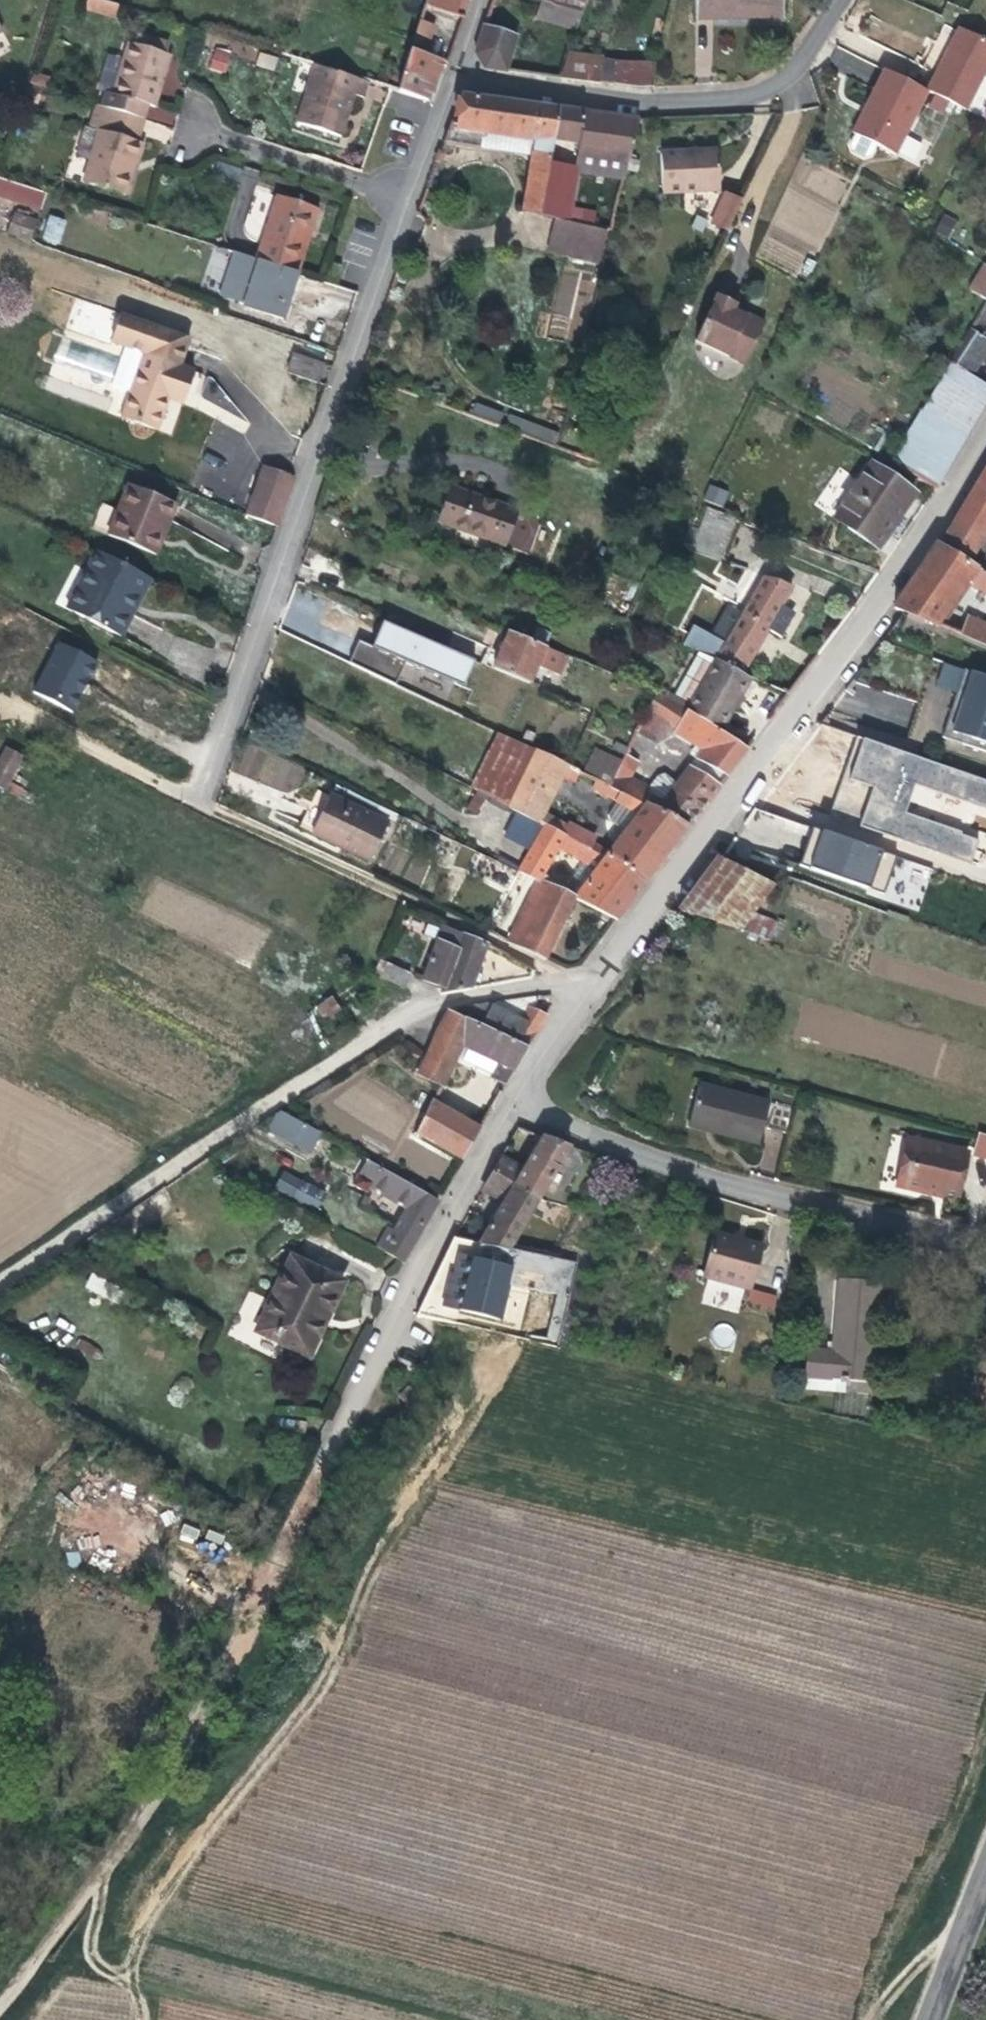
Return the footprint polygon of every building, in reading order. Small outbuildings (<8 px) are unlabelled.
[(103,0),(88,0),(86,9),(114,17),(118,5),(103,0)] [(471,0),(426,0),(425,4),(465,16),(471,0)] [(586,0),(553,0),(552,4),(582,13),(586,0)] [(761,12),(762,17),(782,16),(782,0),(695,0),(696,18),(755,17),(755,12),(761,12)] [(537,16),(577,29),(582,13),(552,4),(542,1),(537,16)] [(398,92),(428,101),(442,61),(425,55),(433,26),(419,21),(398,92)] [(475,53),(483,69),(506,72),(516,37),(483,26),(475,53)] [(926,92),(964,111),(985,68),(985,43),(957,29),(926,92)] [(136,45),(166,54),(169,45),(139,37),(136,45)] [(105,92),(101,106),(143,119),(144,120),(149,105),(155,107),(166,72),(164,71),(169,55),(166,54),(136,45),(128,43),(112,94),(105,92)] [(223,74),(232,54),(216,46),(207,67),(223,74)] [(568,53),(561,79),(579,81),(583,57),(568,53)] [(583,57),(579,81),(599,84),(640,90),(653,89),(655,65),(603,61),(603,58),(568,53),(583,57)] [(368,82),(315,66),(297,124),(341,137),(346,121),(343,120),(351,95),(363,98),(368,82)] [(926,92),(884,70),(852,133),(854,135),(849,145),(851,152),(863,158),(870,156),(875,145),(894,155),(926,92)] [(77,93),(76,98),(97,105),(98,105),(100,100),(77,93)] [(457,123),(451,122),(444,142),(479,148),(482,129),(534,138),(531,156),(522,213),(540,216),(542,203),(549,164),(553,140),(558,108),(461,95),(457,123)] [(143,119),(101,106),(98,105),(97,105),(90,128),(85,127),(76,151),(80,158),(91,161),(84,182),(123,195),(139,143),(136,142),(143,119)] [(638,119),(558,108),(553,140),(578,143),(577,156),(627,164),(638,119)] [(479,148),(531,156),(534,138),(482,129),(479,148)] [(128,196),(143,144),(139,143),(123,195),(128,196)] [(718,192),(719,192),(717,153),(660,154),(662,194),(718,192)] [(549,164),(542,203),(569,208),(576,168),(549,164)] [(45,191),(0,177),(0,196),(39,208),(45,191)] [(790,187),(757,254),(806,279),(814,262),(812,260),(837,210),(790,187)] [(728,232),(740,202),(718,192),(705,221),(728,232)] [(257,259),(298,272),(319,210),(277,196),(257,259)] [(569,208),(542,203),(540,216),(555,219),(567,222),(569,208)] [(59,245),(67,219),(48,213),(40,240),(59,245)] [(944,213),(935,231),(948,237),(956,219),(944,213)] [(31,241),(38,223),(15,215),(8,233),(31,241)] [(607,230),(567,222),(555,219),(548,253),(598,265),(607,230)] [(235,259),(237,253),(218,246),(215,254),(235,259)] [(244,306),(277,317),(281,303),(288,304),(298,272),(257,259),(237,253),(235,259),(224,297),(244,303),(244,306)] [(333,263),(327,281),(336,283),(342,266),(333,263)] [(560,265),(542,334),(581,344),(599,275),(560,265)] [(981,265),(966,290),(985,301),(985,267),(981,265)] [(734,305),(716,296),(694,341),(744,365),(764,325),(745,316),(744,318),(731,312),(734,305)] [(985,328),(985,301),(973,320),(985,328)] [(283,318),(288,304),(281,303),(277,317),(283,318)] [(107,338),(113,310),(100,307),(96,324),(76,319),(73,330),(107,338)] [(168,399),(172,387),(186,392),(194,372),(179,367),(189,338),(122,314),(112,343),(145,354),(123,418),(157,429),(168,399)] [(948,362),(972,376),(985,354),(985,328),(973,320),(948,362)] [(330,351),(306,343),(302,357),(322,364),(325,366),(330,351)] [(288,373),(316,383),(322,364),(302,357),(295,354),(288,373)] [(917,478),(936,488),(985,405),(985,385),(972,376),(948,362),(919,411),(947,427),(917,478)] [(182,404),(186,392),(172,387),(168,399),(182,404)] [(473,401),(468,413),(498,425),(503,412),(473,401)] [(919,411),(889,462),(917,478),(947,427),(919,411)] [(527,418),(521,429),(550,445),(556,435),(527,418)] [(834,520),(877,549),(913,494),(870,466),(834,520)] [(264,467),(247,516),(277,527),(294,477),(264,467)] [(939,546),(969,563),(985,533),(985,467),(939,546)] [(148,552),(162,518),(169,521),(176,504),(129,485),(108,536),(148,552)] [(706,485),(703,501),(725,506),(728,489),(706,485)] [(452,527),(463,494),(449,489),(438,522),(452,527)] [(504,544),(515,512),(463,494),(452,527),(504,544)] [(724,564),(740,521),(705,508),(689,551),(724,564)] [(155,555),(169,521),(162,518),(148,552),(155,555)] [(969,563),(939,546),(937,545),(894,608),(938,626),(966,585),(985,593),(985,573),(976,569),(969,563)] [(128,611),(137,594),(141,596),(151,579),(97,551),(78,587),(87,591),(75,613),(121,637),(133,613),(128,611)] [(734,609),(742,614),(716,660),(742,674),(767,629),(779,636),(792,613),(780,606),(791,587),(763,577),(746,606),(737,601),(734,609)] [(75,613),(87,591),(78,587),(67,608),(75,613)] [(137,594),(128,611),(133,613),(141,596),(137,594)] [(968,614),(960,634),(985,645),(985,621),(968,614)] [(383,622),(372,649),(386,655),(390,647),(378,641),(386,623),(383,622)] [(358,643),(349,665),(395,685),(406,661),(416,666),(462,686),(473,661),(386,623),(378,641),(390,647),(386,655),(372,649),(358,643)] [(715,656),(723,637),(692,624),(684,643),(715,656)] [(530,642),(544,648),(549,635),(535,629),(530,642)] [(544,648),(530,642),(509,633),(501,652),(493,669),(528,684),(544,648)] [(35,692),(73,712),(83,693),(79,691),(84,681),(88,683),(98,663),(60,644),(35,692)] [(487,646),(480,663),(493,669),(501,652),(487,646)] [(680,707),(686,712),(718,732),(749,679),(742,674),(716,660),(698,654),(673,696),(668,692),(665,698),(680,707)] [(406,690),(416,666),(406,661),(395,685),(406,690)] [(965,669),(951,711),(920,701),(907,740),(937,750),(941,737),(985,751),(985,676),(965,669)] [(83,693),(88,683),(84,681),(79,691),(83,693)] [(657,693),(648,708),(649,709),(635,729),(659,741),(666,729),(680,707),(665,698),(657,693)] [(686,712),(680,707),(666,729),(673,733),(686,712)] [(726,776),(746,750),(718,732),(686,712),(673,733),(694,746),(701,750),(696,757),(726,776)] [(659,741),(635,729),(634,732),(657,745),(659,741)] [(534,751),(497,734),(471,787),(506,808),(534,751)] [(860,827),(972,860),(979,835),(906,813),(915,784),(985,805),(985,776),(856,738),(845,777),(872,785),(860,827)] [(624,756),(626,750),(613,743),(610,749),(624,756)] [(689,754),(696,757),(701,750),(694,746),(689,754)] [(18,759),(20,756),(7,749),(6,753),(18,759)] [(616,771),(620,765),(621,762),(595,750),(583,774),(595,780),(608,786),(616,771)] [(562,765),(563,764),(534,751),(506,808),(514,812),(543,826),(561,835),(567,824),(540,811),(557,776),(562,765)] [(20,756),(18,759),(6,753),(0,764),(0,792),(7,796),(25,759),(20,756)] [(645,805),(688,827),(719,786),(726,776),(696,757),(676,783),(663,774),(656,777),(649,786),(628,777),(616,771),(608,786),(645,805)] [(631,771),(635,762),(624,757),(621,762),(620,765),(631,771)] [(579,773),(562,765),(557,776),(573,785),(579,773)] [(620,765),(616,771),(628,777),(631,771),(620,765)] [(608,854),(607,855),(644,883),(688,827),(645,805),(608,786),(595,780),(591,788),(617,803),(608,815),(608,821),(624,832),(608,854)] [(317,790),(299,826),(370,860),(387,824),(317,790)] [(502,838),(528,852),(543,826),(514,812),(502,838)] [(568,822),(567,824),(561,835),(589,851),(593,845),(597,836),(568,822)] [(517,871),(536,881),(537,880),(539,881),(542,876),(558,848),(583,862),(572,877),(578,882),(569,895),(574,898),(573,900),(616,920),(644,883),(607,855),(604,859),(589,851),(561,835),(543,826),(528,852),(517,871)] [(801,866),(806,868),(818,830),(813,828),(801,866)] [(896,855),(818,830),(806,868),(884,893),(896,855)] [(604,859),(607,855),(608,854),(593,845),(589,851),(604,859)] [(749,913),(772,883),(720,856),(678,912),(738,929),(749,913)] [(917,911),(933,869),(899,856),(883,899),(917,911)] [(539,881),(556,889),(559,884),(542,876),(539,881)] [(573,900),(574,898),(569,895),(556,889),(539,881),(537,880),(536,881),(507,943),(544,960),(573,900)] [(749,913),(738,929),(755,935),(761,918),(749,913)] [(775,923),(761,918),(755,935),(769,940),(775,923)] [(441,930),(427,924),(423,935),(437,941),(423,980),(442,988),(440,995),(471,989),(474,982),(479,984),(482,976),(477,974),(488,944),(443,925),(441,930)] [(411,974),(380,961),(375,975),(405,988),(411,974)] [(312,1008),(324,1025),(343,1012),(332,995),(312,1008)] [(528,1006),(533,998),(459,1008),(455,1013),(527,1048),(547,1015),(528,1006)] [(417,1076),(443,1088),(462,1047),(468,1049),(463,1060),(493,1074),(491,1077),(506,1085),(527,1048),(455,1013),(448,1010),(444,1017),(417,1076)] [(354,1136),(391,1127),(365,1114),(387,1109),(399,1115),(402,1131),(415,1107),(396,1097),(373,1102),(366,1071),(351,1074),(340,1096),(346,1120),(309,1100),(299,1103),(328,1117),(329,1122),(354,1136)] [(689,1122),(712,1127),(711,1132),(735,1138),(758,1144),(769,1102),(699,1085),(689,1122)] [(417,1134),(463,1160),(480,1129),(484,1122),(476,1117),(472,1124),(433,1102),(417,1134)] [(794,1109),(773,1103),(766,1128),(788,1133),(794,1109)] [(265,1132),(309,1156),(322,1132),(278,1108),(265,1132)] [(978,1132),(973,1157),(985,1159),(985,1134),(978,1132)] [(558,1142),(543,1136),(523,1171),(501,1157),(492,1172),(538,1199),(569,1146),(558,1142)] [(902,1159),(916,1162),(920,1141),(907,1138),(902,1159)] [(920,1141),(916,1162),(902,1159),(896,1184),(944,1195),(958,1198),(968,1152),(920,1141)] [(380,1251),(403,1262),(438,1201),(366,1160),(354,1180),(405,1209),(380,1251)] [(281,1172),(274,1191),(318,1208),(325,1189),(281,1172)] [(492,1172),(483,1186),(506,1199),(504,1203),(480,1243),(509,1249),(538,1199),(492,1172)] [(506,1199),(483,1186),(481,1189),(504,1203),(506,1199)] [(715,1232),(702,1277),(750,1290),(762,1246),(744,1241),(742,1245),(737,1244),(732,1243),(734,1238),(715,1232)] [(512,1268),(470,1258),(458,1310),(500,1319),(512,1268)] [(315,1321),(336,1278),(295,1259),(264,1325),(289,1337),(286,1342),(311,1353),(324,1326),(315,1321)] [(116,1302),(123,1287),(90,1273),(83,1288),(116,1302)] [(336,1278),(315,1321),(324,1326),(345,1282),(336,1278)] [(830,1352),(806,1350),(803,1377),(873,1382),(881,1283),(859,1281),(836,1279),(830,1352)] [(722,1323),(711,1335),(724,1346),(735,1334),(722,1323)] [(262,1331),(286,1342),(289,1337),(264,1325),(262,1331)] [(873,1382),(803,1377),(803,1388),(872,1393),(873,1382)] [(178,1539),(194,1545),(200,1529),(183,1524),(178,1539)] [(209,1557),(223,1538),(211,1529),(197,1547),(209,1557)]
